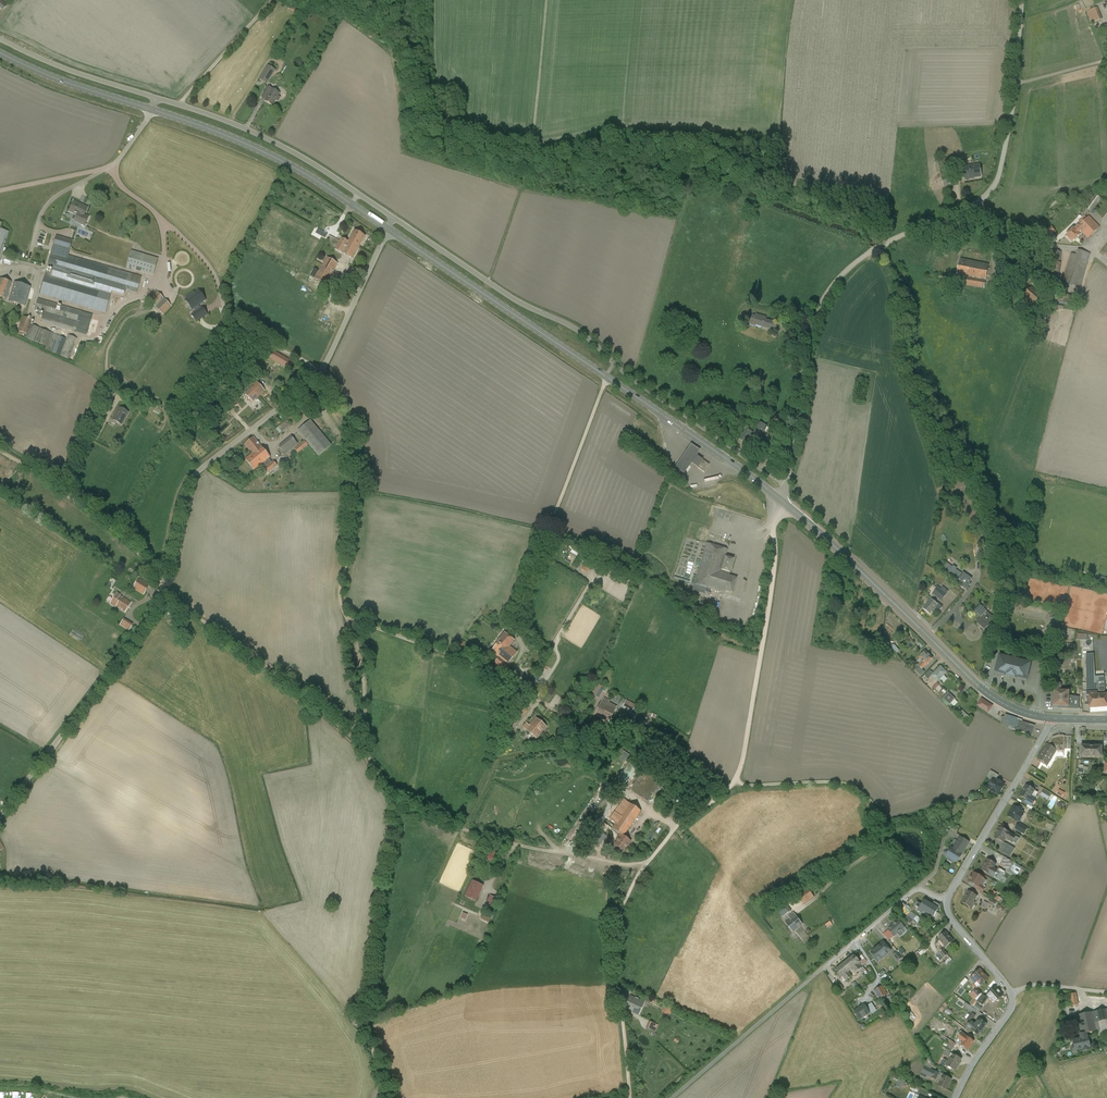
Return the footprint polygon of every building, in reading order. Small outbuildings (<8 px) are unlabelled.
[(288,10),(296,12),(298,7),(290,4),(288,10)] [(1102,19),(1097,8),(1087,12),(1092,24),(1102,19)] [(268,65),(259,79),(267,84),(276,70),(268,65)] [(264,93),(268,95),(265,100),(273,105),(276,100),(278,101),(280,97),(278,96),(280,93),(268,87),(264,93)] [(949,158),(951,167),(958,166),(956,157),(949,158)] [(972,178),(981,177),(979,165),(974,165),(963,167),(965,180),(972,179),(972,178)] [(953,184),(951,176),(942,179),(944,186),(953,184)] [(1081,212),(1085,216),(1089,211),(1091,212),(1101,198),(1095,193),(1081,212)] [(79,206),(79,204),(74,202),(70,212),(77,215),(74,221),(85,226),(89,216),(85,214),(87,209),(82,207),(79,206)] [(1083,233),(1095,222),(1090,216),(1081,224),(1080,223),(1074,228),(1066,236),(1073,242),(1080,235),(1083,233)] [(1100,227),(1095,222),(1083,233),(1088,239),(1100,227)] [(1046,237),(1055,231),(1052,227),(1043,232),(1046,237)] [(357,229),(352,239),(362,245),(368,235),(368,234),(367,234),(358,229),(357,228),(357,229)] [(9,232),(0,229),(0,262),(9,232)] [(56,235),(53,245),(69,250),(72,240),(56,235)] [(362,245),(352,239),(351,240),(345,236),(338,248),(356,257),(362,245)] [(1052,266),(1050,276),(1059,278),(1061,263),(1060,263),(1062,252),(1050,250),(1048,265),(1052,266)] [(1078,250),(1076,255),(1071,253),(1062,282),(1080,288),(1090,254),(1078,250)] [(52,269),(51,274),(46,272),(39,294),(85,307),(106,313),(111,292),(124,295),(126,289),(137,292),(141,277),(52,251),(47,267),(52,269)] [(157,258),(131,251),(127,267),(153,275),(157,258)] [(327,258),(322,268),(333,274),(338,264),(327,258)] [(957,275),(967,277),(965,285),(984,289),(989,265),(960,259),(957,275)] [(317,276),(315,279),(325,285),(326,285),(333,274),(322,268),(318,274),(317,276)] [(1028,269),(1026,271),(1027,272),(1024,276),(1034,284),(1037,280),(1029,273),(1030,272),(1028,269)] [(335,287),(334,289),(336,290),(336,291),(341,294),(347,282),(336,275),(331,284),(335,287)] [(0,279),(0,297),(6,299),(12,282),(0,278),(0,279)] [(15,283),(9,302),(25,306),(30,288),(15,283)] [(1032,286),(1022,297),(1034,308),(1045,296),(1032,286)] [(203,297),(198,290),(195,293),(194,292),(190,295),(191,296),(189,297),(185,300),(192,309),(194,308),(196,311),(195,312),(196,312),(197,313),(193,316),(192,315),(193,314),(192,315),(197,322),(207,314),(202,307),(200,308),(198,305),(205,300),(203,297)] [(172,306),(163,298),(157,292),(148,300),(155,306),(163,315),(172,306)] [(1054,303),(1076,306),(1077,296),(1056,293),(1054,303)] [(38,299),(35,310),(44,313),(41,323),(76,333),(82,311),(38,299)] [(766,317),(756,314),(755,316),(753,315),(750,324),(756,326),(756,324),(772,329),(771,330),(776,331),(778,323),(771,321),(770,322),(765,320),(766,317)] [(18,331),(27,334),(32,319),(23,316),(18,331)] [(26,338),(46,346),(51,333),(31,325),(26,338)] [(46,350),(51,352),(58,335),(53,333),(46,350)] [(53,352),(68,360),(77,339),(69,335),(67,339),(59,336),(53,352)] [(274,351),(269,358),(288,370),(293,362),(274,351)] [(244,393),(253,402),(264,391),(255,381),(244,393)] [(100,401),(109,405),(117,390),(108,386),(100,401)] [(239,395),(230,403),(232,406),(234,405),(236,407),(239,404),(237,401),(241,398),(239,395)] [(307,400),(300,405),(304,410),(311,405),(307,400)] [(156,406),(153,412),(159,415),(162,409),(156,406)] [(119,407),(112,419),(122,424),(128,412),(119,407)] [(298,409),(291,415),(294,418),(301,412),(298,409)] [(287,420),(277,428),(282,434),(292,427),(287,420)] [(321,427),(318,430),(310,420),(297,431),(319,455),(331,444),(326,439),(329,437),(326,433),(321,427)] [(754,432),(745,428),(738,439),(748,444),(748,445),(756,449),(767,426),(759,422),(754,432)] [(298,444),(291,436),(279,447),(285,455),(298,444)] [(261,446),(253,437),(244,444),(252,454),(245,459),(254,470),(262,464),(268,473),(277,466),(274,461),(272,462),(269,458),(270,457),(261,446)] [(308,445),(305,440),(294,448),(298,453),(308,445)] [(701,450),(691,443),(674,468),(684,474),(692,464),(696,467),(702,459),(697,456),(701,450)] [(696,467),(704,472),(709,464),(702,459),(696,467)] [(710,593),(711,589),(725,593),(725,590),(732,592),(737,578),(729,575),(734,559),(725,556),(727,549),(707,543),(694,584),(692,590),(705,594),(706,592),(710,593)] [(587,572),(595,560),(589,557),(582,568),(587,572)] [(943,568),(958,578),(963,572),(947,561),(943,568)] [(970,582),(972,578),(963,572),(958,579),(963,583),(961,586),(966,590),(971,583),(970,582)] [(1099,580),(1106,582),(1106,575),(1100,574),(1099,580)] [(149,585),(139,579),(133,588),(144,594),(149,585)] [(932,594),(941,601),(947,594),(946,593),(948,591),(943,586),(941,589),(934,583),(932,586),(936,589),(932,594)] [(116,606),(125,612),(131,603),(120,596),(121,595),(117,593),(110,604),(115,607),(116,606)] [(936,603),(931,599),(923,608),(930,614),(935,608),(939,611),(943,607),(937,602),(936,603)] [(991,623),(989,621),(990,620),(986,616),(989,613),(980,604),(975,610),(981,616),(977,620),(986,629),(991,623)] [(124,619),(120,625),(129,631),(133,624),(124,619)] [(491,651),(499,657),(494,663),(503,670),(517,652),(510,646),(514,641),(504,633),(491,651)] [(1027,640),(1042,644),(1044,637),(1028,634),(1027,640)] [(922,669),(926,664),(927,665),(933,658),(925,651),(919,657),(924,662),(915,670),(921,676),(925,671),(922,669)] [(1086,654),(1087,701),(1089,701),(1089,708),(1106,707),(1106,693),(1105,694),(1104,675),(1095,676),(1094,653),(1086,654)] [(1030,664),(999,657),(995,673),(1027,680),(1030,664)] [(932,676),(938,681),(947,672),(941,666),(934,674),(930,671),(925,676),(928,680),(932,676)] [(515,682),(527,689),(531,682),(527,679),(528,678),(520,673),(515,682)] [(1061,690),(1054,690),(1053,706),(1063,706),(1063,707),(1068,708),(1069,706),(1068,706),(1069,697),(1069,691),(1061,690)] [(943,698),(950,704),(955,699),(948,692),(943,698)] [(1079,697),(1069,697),(1068,706),(1069,706),(1079,707),(1079,697)] [(594,715),(601,718),(608,705),(608,704),(609,701),(604,698),(594,715)] [(991,708),(989,707),(991,705),(982,699),(978,705),(988,712),(991,708)] [(623,706),(633,711),(636,705),(626,700),(623,706)] [(522,704),(515,717),(521,720),(524,715),(525,716),(529,709),(522,704)] [(608,705),(601,718),(608,723),(616,709),(608,705)] [(961,707),(957,710),(966,719),(969,716),(961,707)] [(509,715),(499,735),(507,739),(517,719),(509,715)] [(1017,719),(1005,716),(1005,717),(1005,724),(1001,724),(1008,729),(1010,726),(1014,729),(1016,721),(1017,719)] [(536,718),(529,725),(532,728),(533,727),(541,733),(546,727),(536,718)] [(1034,727),(1022,723),(1022,720),(1017,718),(1017,719),(1016,721),(1014,729),(1032,735),(1034,727)] [(532,728),(529,725),(529,726),(526,723),(523,728),(536,739),(541,733),(533,727),(532,728)] [(1058,735),(1052,737),(1048,744),(1056,750),(1058,751),(1064,751),(1064,749),(1064,736),(1058,735)] [(1048,744),(1047,744),(1038,759),(1047,765),(1056,750),(1048,744)] [(1102,746),(1081,745),(1081,756),(1102,757),(1102,746)] [(619,780),(625,784),(643,757),(637,753),(619,780)] [(998,775),(991,770),(987,777),(993,780),(994,778),(996,779),(998,775)] [(643,771),(630,790),(647,802),(661,782),(643,771)] [(996,779),(994,778),(993,780),(988,788),(992,790),(991,791),(995,793),(995,792),(999,794),(1004,785),(1001,783),(1001,782),(998,780),(997,780),(996,779)] [(1037,792),(1026,785),(1020,796),(1026,799),(1025,802),(1032,806),(1032,805),(1033,805),(1034,805),(1035,803),(1036,802),(1035,801),(1036,799),(1034,798),(1037,792)] [(1057,793),(1063,797),(1066,792),(1060,788),(1057,793)] [(1050,794),(1043,790),(1041,795),(1047,799),(1050,794)] [(620,835),(616,841),(617,841),(614,845),(623,851),(631,841),(624,836),(641,811),(629,803),(624,800),(611,820),(616,823),(614,826),(606,820),(604,822),(612,829),(620,835)] [(1022,811),(1014,806),(1008,816),(1016,821),(1022,811)] [(1024,812),(1022,811),(1016,821),(1020,823),(1024,817),(1022,816),(1024,812)] [(1027,828),(1019,823),(1015,829),(1024,833),(1027,828)] [(1009,832),(1001,827),(995,837),(1003,842),(1006,838),(1012,842),(1016,836),(1009,833),(1009,832)] [(598,847),(606,836),(600,831),(592,842),(598,847)] [(956,845),(953,849),(951,848),(946,856),(957,862),(959,858),(961,854),(962,854),(965,848),(968,842),(969,842),(960,837),(958,841),(956,845)] [(1014,848),(1006,844),(1001,852),(1009,857),(1014,848)] [(995,864),(987,859),(981,870),(993,877),(997,870),(993,868),(995,864)] [(1009,862),(1003,859),(1000,865),(1008,870),(1009,869),(1012,864),(1009,862)] [(978,875),(974,873),(971,876),(970,879),(969,881),(975,885),(979,887),(981,885),(982,883),(981,882),(983,878),(981,877),(978,875)] [(466,896),(476,900),(483,886),(472,881),(466,896)] [(799,896),(804,904),(814,897),(808,889),(799,896)] [(977,896),(968,891),(962,902),(970,907),(972,903),(974,904),(975,903),(973,902),(977,896)] [(486,902),(483,908),(488,910),(490,904),(492,904),(491,906),(495,907),(498,899),(490,895),(487,902),(488,902),(488,903),(486,902)] [(775,907),(783,917),(791,911),(783,901),(775,907)] [(930,909),(922,905),(918,911),(932,919),(940,906),(934,902),(930,909)] [(789,916),(791,919),(786,923),(793,932),(803,924),(793,912),(789,916)] [(924,923),(917,916),(916,917),(913,920),(919,927),(924,923)] [(896,922),(895,922),(894,923),(894,924),(894,925),(888,930),(894,936),(904,927),(899,921),(897,922),(896,922)] [(953,941),(946,932),(938,938),(946,947),(953,941)] [(890,951),(883,941),(878,945),(878,946),(871,952),(874,957),(877,962),(890,951)] [(901,958),(896,952),(893,954),(899,961),(901,958)] [(854,955),(834,971),(834,970),(834,971),(841,978),(843,976),(846,980),(852,976),(848,972),(853,968),(856,972),(862,968),(858,964),(860,962),(854,955)] [(980,970),(973,976),(970,978),(973,982),(976,979),(981,985),(987,979),(987,978),(988,978),(985,975),(980,970)] [(843,989),(837,981),(833,985),(836,989),(839,992),(843,989)] [(882,987),(874,991),(878,998),(886,994),(882,987)] [(989,992),(988,993),(989,993),(993,997),(991,999),(994,1003),(996,1001),(997,1001),(1003,996),(995,987),(989,992)] [(1076,993),(1069,994),(1072,1006),(1078,1005),(1076,993)] [(983,995),(977,1002),(982,1005),(987,998),(983,995)] [(625,1009),(639,1015),(644,1002),(630,996),(625,1009)] [(872,1002),(868,1005),(873,1013),(878,1010),(872,1002)] [(662,1012),(667,1015),(669,1011),(671,1012),(673,1008),(665,1004),(662,1012)] [(865,1005),(854,1011),(859,1019),(863,1017),(866,1016),(866,1015),(870,1013),(865,1005)] [(976,1010),(970,1006),(968,1008),(967,1008),(966,1009),(969,1011),(973,1014),(976,1010)] [(1091,1012),(1093,1023),(1094,1023),(1098,1022),(1106,1020),(1106,1017),(1105,1009),(1091,1012)] [(973,1014),(969,1011),(965,1018),(970,1022),(975,1015),(973,1014)] [(1091,1012),(1078,1015),(1080,1023),(1081,1025),(1093,1023),(1091,1012)] [(986,1024),(979,1019),(974,1026),(969,1022),(966,1026),(978,1035),(981,1032),(984,1027),(986,1024)] [(1098,1022),(1101,1035),(1106,1034),(1106,1020),(1098,1022)] [(655,1031),(658,1024),(649,1021),(646,1028),(655,1031)] [(1081,1025),(1082,1034),(1087,1033),(1096,1031),(1094,1023),(1093,1023),(1081,1025)] [(1084,1038),(1076,1040),(1077,1045),(1078,1049),(1090,1047),(1088,1037),(1087,1037),(1087,1033),(1083,1034),(1084,1038)] [(961,1044),(968,1049),(973,1042),(966,1036),(964,1040),(961,1044)] [(953,1054),(949,1062),(948,1061),(946,1065),(947,1066),(956,1071),(958,1066),(957,1066),(961,1059),(953,1054)] [(935,1071),(925,1067),(922,1073),(927,1075),(931,1077),(935,1071)] [(951,1079),(943,1076),(938,1085),(946,1089),(951,1079)] [(900,1078),(897,1086),(902,1088),(905,1080),(900,1078)] [(928,1092),(919,1088),(917,1092),(926,1096),(928,1092)]
